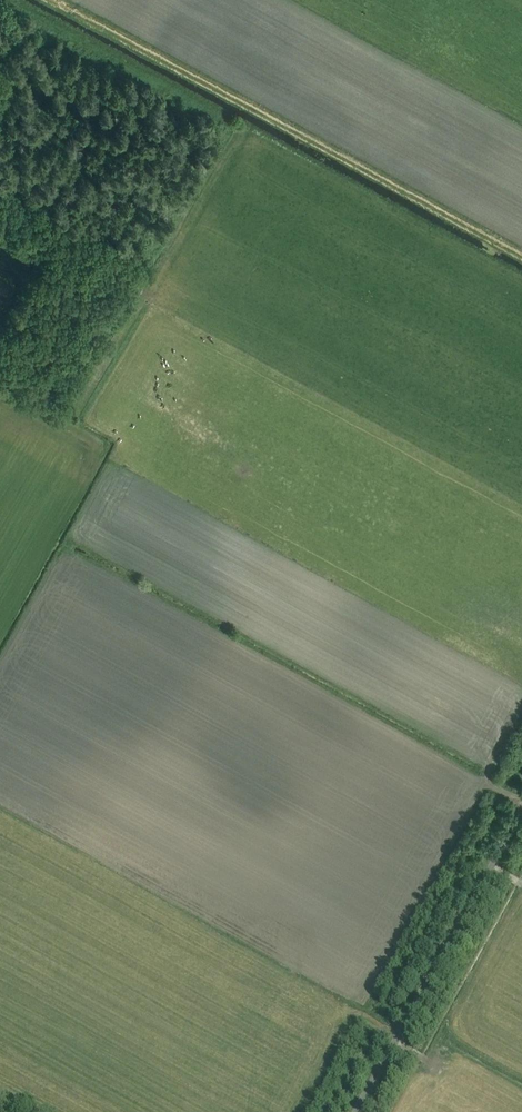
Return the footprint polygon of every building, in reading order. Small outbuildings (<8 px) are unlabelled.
[(26,245),(16,240),(12,249),(22,253),(26,245)]
